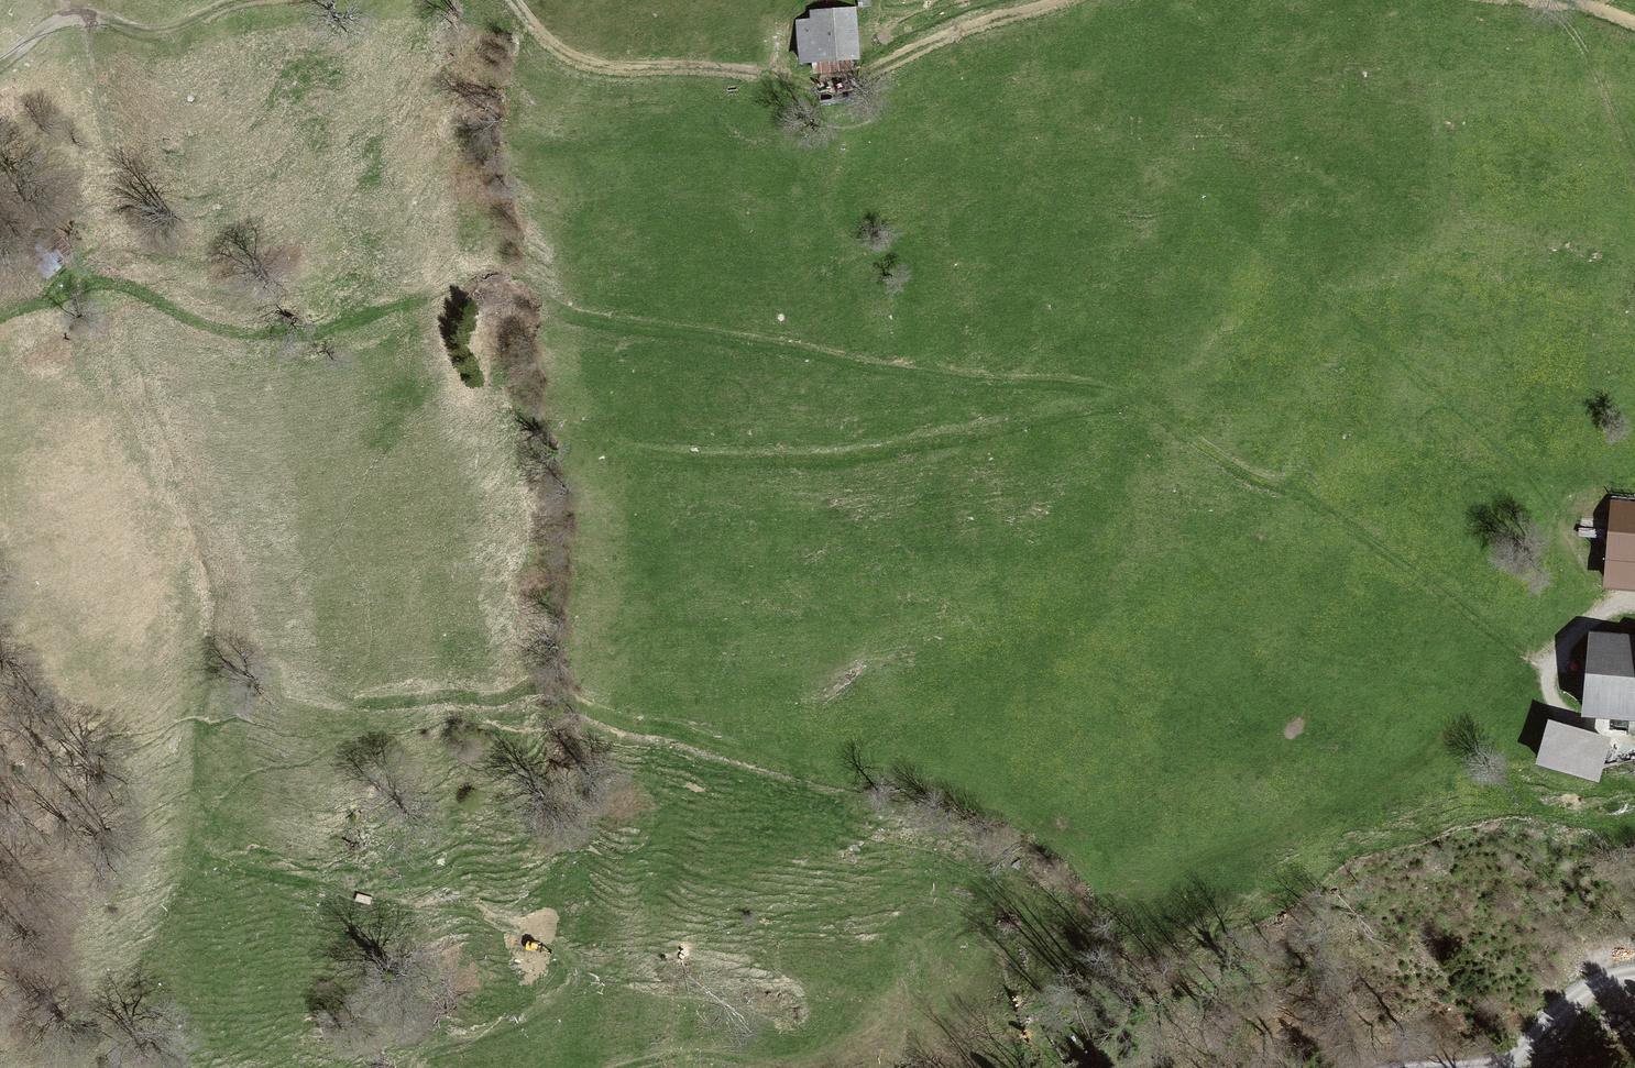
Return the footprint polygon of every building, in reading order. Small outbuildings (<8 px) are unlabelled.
[(853,8),(813,10),(813,20),(799,21),(801,62),(857,59),(853,8)] [(1609,583),(1634,586),(1634,503),(1616,501),(1609,583)] [(1587,712),(1634,716),(1634,640),(1592,637),(1587,712)] [(1595,777),(1606,742),(1550,726),(1540,761),(1595,777)]
